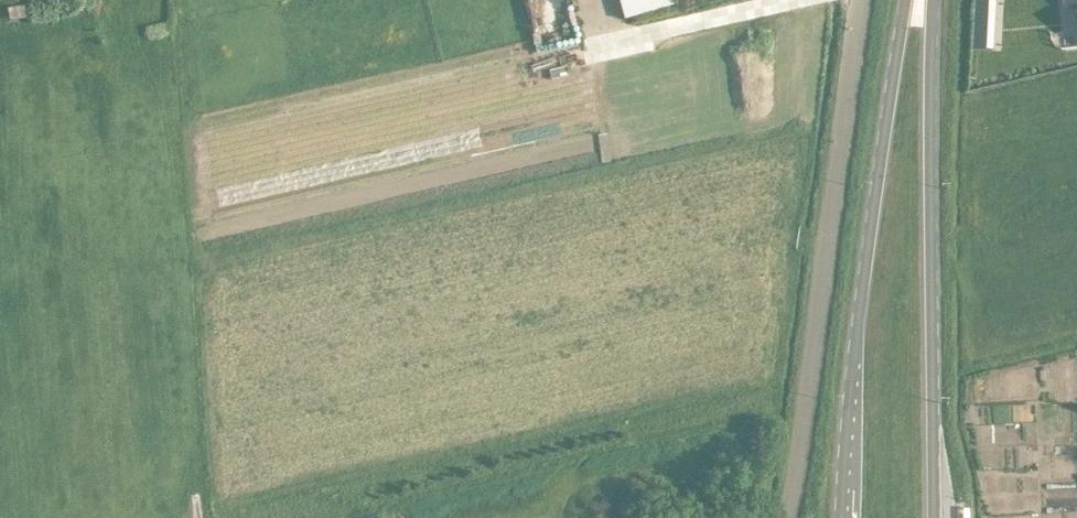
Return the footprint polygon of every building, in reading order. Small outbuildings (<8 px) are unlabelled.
[(970,47),(987,48),(989,0),(982,0),(972,0),(970,47)]
